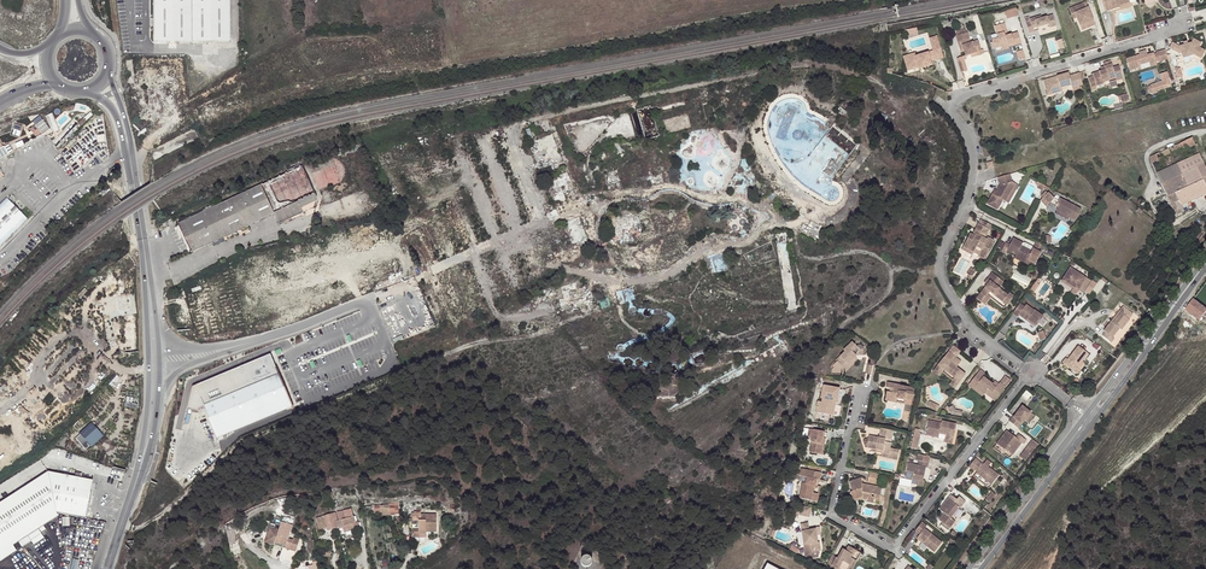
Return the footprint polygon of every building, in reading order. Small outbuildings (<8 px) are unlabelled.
[(155,40),(229,41),(230,0),(154,0),(155,40)] [(1120,5),(1131,3),(1130,0),(1105,0),(1108,11),(1114,9),(1113,6),(1119,4),(1120,5)] [(1086,10),(1085,5),(1070,10),(1072,15),(1075,14),(1077,20),(1078,26),(1094,23),(1089,9),(1086,10)] [(1005,10),(1008,18),(1019,15),(1017,7),(1005,10)] [(1026,21),(1029,32),(1034,30),(1033,25),(1037,23),(1038,26),(1049,23),(1050,26),(1057,24),(1053,13),(1042,17),(1041,14),(1030,17),(1031,20),(1026,21)] [(993,39),(995,47),(1001,45),(1002,46),(1009,44),(1022,41),(1019,31),(1007,35),(1005,28),(1007,27),(1006,22),(996,25),(999,37),(993,39)] [(1095,26),(1094,23),(1078,26),(1080,31),(1095,26)] [(969,35),(957,39),(960,49),(963,48),(965,54),(967,59),(972,57),(982,54),(979,43),(972,45),(969,35)] [(1188,42),(1183,45),(1179,45),(1173,41),(1170,47),(1179,52),(1182,51),(1183,54),(1189,52),(1190,56),(1196,54),(1200,56),(1204,47),(1200,45),(1202,42),(1195,37),(1192,42),(1188,42)] [(1168,54),(1166,48),(1158,51),(1162,60),(1169,58),(1168,54)] [(1151,63),(1159,60),(1156,52),(1150,53),(1148,49),(1139,51),(1140,54),(1127,57),(1130,69),(1142,66),(1142,63),(1151,61),(1151,63)] [(913,56),(902,59),(906,73),(917,70),(918,71),(930,68),(929,64),(941,60),(939,51),(927,55),(914,59),(913,56)] [(967,62),(966,58),(961,60),(958,61),(962,75),(968,74),(965,63),(967,62)] [(1110,80),(1122,76),(1119,65),(1114,66),(1112,60),(1104,62),(1105,66),(1100,67),(1101,70),(1094,73),(1094,75),(1089,76),(1092,85),(1096,84),(1110,80)] [(1163,85),(1164,88),(1172,86),(1167,71),(1162,73),(1164,80),(1165,84),(1163,85)] [(1080,85),(1083,84),(1081,79),(1080,72),(1070,75),(1069,72),(1047,79),(1050,91),(1059,88),(1069,85),(1070,88),(1073,87),(1080,85)] [(1162,81),(1151,84),(1149,86),(1148,87),(1148,89),(1148,90),(1149,91),(1151,93),(1154,93),(1158,92),(1157,90),(1164,88),(1163,85),(1165,84),(1164,80),(1162,73),(1160,73),(1162,81)] [(1048,94),(1060,91),(1059,88),(1050,91),(1047,79),(1044,80),(1048,94)] [(52,113),(44,116),(52,133),(59,130),(52,113)] [(36,139),(49,129),(39,116),(31,122),(34,126),(28,130),(36,139)] [(11,135),(18,138),(22,127),(15,124),(11,135)] [(534,139),(530,129),(526,130),(529,141),(534,139)] [(103,135),(95,136),(96,143),(104,142),(103,135)] [(1195,144),(1191,137),(1166,149),(1168,153),(1176,149),(1176,148),(1181,145),(1182,147),(1187,145),(1188,147),(1195,144)] [(22,140),(14,144),(16,149),(24,145),(22,140)] [(6,166),(2,158),(13,152),(9,144),(3,147),(0,142),(0,167),(1,169),(6,166)] [(1149,156),(1150,161),(1151,163),(1162,158),(1161,156),(1168,153),(1166,149),(1149,156)] [(1174,164),(1191,201),(1205,195),(1205,168),(1199,153),(1174,164)] [(1191,201),(1174,164),(1155,173),(1175,216),(1183,212),(1180,206),(1191,201)] [(1000,178),(1002,186),(1000,191),(1001,192),(998,195),(995,194),(990,204),(1001,210),(1004,206),(1006,201),(1009,203),(1018,183),(1015,182),(1013,177),(1010,179),(1009,175),(1000,178)] [(1045,189),(1047,185),(1039,181),(1037,184),(1040,186),(1039,188),(1044,190),(1045,189)] [(1021,185),(1018,183),(1009,203),(1012,203),(1021,185)] [(1056,209),(1057,211),(1066,215),(1064,219),(1069,221),(1071,218),(1076,221),(1083,209),(1060,198),(1058,201),(1056,199),(1050,192),(1050,193),(1043,199),(1048,206),(1051,203),(1056,206),(1055,208),(1056,209)] [(0,206),(0,245),(6,240),(27,218),(7,198),(0,206)] [(990,229),(992,224),(981,219),(976,229),(979,230),(976,235),(973,234),(971,233),(966,245),(976,251),(977,249),(983,251),(981,254),(981,255),(987,258),(996,240),(990,237),(989,238),(987,237),(984,236),(985,234),(988,235),(990,229)] [(1022,247),(1024,245),(1025,243),(1016,238),(1012,245),(1009,243),(1008,244),(1004,250),(1003,251),(1009,255),(1010,251),(1016,256),(1028,262),(1030,258),(1037,262),(1043,252),(1040,250),(1035,248),(1034,250),(1027,246),(1026,249),(1022,247)] [(1008,244),(1002,240),(998,247),(1004,250),(1008,244)] [(1039,241),(1035,248),(1040,250),(1044,244),(1039,241)] [(976,251),(966,245),(964,248),(975,254),(976,251)] [(1028,262),(1016,256),(1016,257),(1027,264),(1035,268),(1037,262),(1030,258),(1028,262)] [(974,275),(978,270),(974,266),(969,272),(974,275)] [(1071,267),(1063,279),(1075,287),(1076,287),(1080,290),(1081,287),(1088,278),(1071,267)] [(995,272),(990,278),(993,281),(990,284),(983,293),(988,297),(992,293),(993,291),(1005,300),(1007,298),(1011,301),(1016,295),(1013,292),(1011,294),(1002,286),(999,284),(1003,278),(995,272)] [(1093,281),(1088,278),(1081,287),(1086,291),(1093,281)] [(1079,291),(1080,290),(1076,287),(1075,287),(1063,279),(1062,281),(1074,288),(1079,291)] [(1093,281),(1086,291),(1091,294),(1097,284),(1093,281)] [(1031,290),(1035,293),(1041,285),(1040,284),(1037,282),(1031,290)] [(988,297),(983,293),(979,298),(988,305),(994,296),(992,293),(988,297)] [(1186,310),(1200,320),(1205,312),(1205,308),(1194,300),(1186,310)] [(1028,306),(1023,302),(1015,313),(1020,318),(1022,315),(1030,321),(1032,319),(1040,324),(1047,315),(1038,308),(1036,309),(1030,304),(1028,306)] [(1121,311),(1113,321),(1115,323),(1122,312),(1121,311)] [(1115,323),(1113,321),(1106,330),(1107,332),(1104,336),(1112,343),(1115,340),(1113,338),(1121,328),(1123,329),(1131,319),(1122,312),(1115,323)] [(1032,319),(1030,321),(1038,327),(1040,324),(1032,319)] [(839,363),(836,366),(837,367),(835,368),(836,371),(846,371),(847,368),(859,355),(859,354),(864,349),(861,346),(858,343),(854,346),(850,351),(851,352),(845,356),(841,361),(841,362),(839,363)] [(962,351),(954,345),(934,371),(940,377),(943,373),(945,370),(955,378),(952,381),(950,385),(955,389),(966,375),(958,368),(962,362),(963,361),(957,357),(962,351)] [(866,346),(861,346),(864,349),(859,354),(859,355),(847,368),(846,371),(848,373),(861,362),(861,356),(868,356),(869,349),(866,346)] [(1079,367),(1084,361),(1089,353),(1079,346),(1069,358),(1067,357),(1063,362),(1078,374),(1081,369),(1079,367)] [(203,407),(277,375),(269,356),(191,389),(186,411),(197,414),(197,412),(204,409),(203,407)] [(982,369),(974,379),(979,383),(978,386),(986,394),(996,401),(1006,387),(1001,382),(1000,384),(997,388),(993,385),(994,383),(986,376),(987,374),(982,369)] [(955,378),(945,370),(943,373),(952,381),(955,378)] [(292,409),(277,375),(203,407),(204,409),(217,439),(292,409)] [(1001,382),(1006,387),(1012,379),(1006,375),(1001,382)] [(979,383),(974,379),(970,385),(975,389),(978,386),(979,383)] [(906,391),(908,387),(888,382),(886,387),(891,388),(894,389),(894,393),(890,392),(887,391),(886,400),(897,403),(897,399),(912,403),(914,393),(906,391)] [(822,402),(820,412),(831,415),(833,405),(831,404),(832,399),(838,400),(839,400),(841,389),(826,386),(823,398),(825,398),(824,402),(822,402)] [(978,386),(975,389),(984,397),(986,394),(978,386)] [(1033,394),(1028,390),(1023,395),(1028,400),(1029,399),(1032,401),(1036,397),(1033,394)] [(941,406),(931,401),(929,406),(938,411),(941,406)] [(1011,420),(1018,426),(1022,422),(1024,424),(1033,412),(1025,404),(1015,416),(1014,415),(1011,420)] [(956,409),(954,405),(950,407),(948,405),(945,409),(950,412),(951,411),(953,414),(963,416),(964,411),(956,409)] [(928,434),(940,437),(942,432),(948,434),(946,438),(955,440),(958,424),(943,421),(943,423),(931,420),(928,434)] [(101,436),(91,424),(75,438),(83,447),(89,441),(92,444),(101,436)] [(893,436),(894,430),(883,427),(880,435),(880,439),(877,439),(877,435),(870,434),(867,447),(878,448),(884,450),(883,452),(890,453),(891,450),(892,442),(886,441),(886,435),(893,436)] [(814,441),(817,429),(810,428),(808,436),(811,437),(811,441),(814,441)] [(814,441),(812,453),(822,455),(824,443),(822,443),(823,438),(828,439),(829,432),(817,429),(814,441)] [(1007,432),(999,442),(1004,446),(1002,449),(1013,457),(1024,444),(1025,445),(1028,440),(1020,434),(1016,439),(1007,432)] [(919,445),(921,438),(915,436),(913,443),(919,445)] [(1036,439),(1032,444),(1038,449),(1042,444),(1036,439)] [(92,444),(89,441),(83,447),(86,450),(92,444)] [(1038,449),(1032,444),(1022,456),(1028,461),(1038,449)] [(890,453),(889,458),(898,460),(900,451),(891,450),(890,453)] [(929,467),(932,456),(921,454),(919,464),(911,463),(907,478),(914,480),(915,477),(921,479),(920,484),(925,485),(926,480),(924,479),(927,470),(924,470),(925,466),(928,467),(929,467)] [(977,465),(981,461),(977,458),(970,466),(974,470),(974,469),(977,465)] [(990,465),(986,462),(984,464),(981,468),(978,472),(977,472),(992,485),(1001,474),(990,465)] [(824,468),(812,466),(811,470),(803,468),(801,475),(810,477),(808,483),(805,483),(802,498),(813,500),(815,492),(816,485),(818,486),(819,479),(821,479),(822,479),(824,468)] [(881,482),(883,473),(871,471),(870,476),(873,477),(872,480),(881,482)] [(0,504),(0,550),(12,542),(56,511),(85,518),(91,479),(46,472),(0,504)] [(884,485),(872,483),(871,485),(864,483),(864,480),(864,479),(858,477),(851,480),(855,490),(852,491),(855,498),(866,494),(871,496),(870,498),(871,500),(876,501),(877,496),(881,498),(882,494),(884,485)] [(998,494),(994,491),(987,499),(991,502),(998,494)] [(964,502),(959,498),(953,494),(942,508),(947,512),(942,519),(947,524),(953,527),(957,521),(953,517),(964,502)] [(388,504),(379,505),(379,514),(380,520),(387,519),(387,515),(389,515),(389,506),(388,504)] [(813,507),(803,506),(802,514),(812,516),(813,507)] [(334,512),(315,518),(316,524),(322,523),(322,524),(322,525),(325,524),(325,527),(326,530),(343,525),(344,529),(344,532),(350,531),(349,527),(353,526),(352,522),(354,522),(350,508),(342,510),(344,518),(341,519),(339,513),(335,514),(334,512)] [(414,530),(416,538),(421,537),(420,534),(427,532),(426,530),(426,528),(431,527),(431,529),(437,527),(433,511),(418,514),(417,512),(411,514),(409,514),(411,522),(413,521),(417,520),(419,529),(414,530)] [(922,535),(921,536),(927,542),(925,544),(936,552),(944,542),(927,529),(929,526),(924,522),(918,531),(922,535)] [(809,523),(801,524),(802,531),(804,542),(805,544),(811,543),(812,550),(820,549),(820,542),(819,541),(817,529),(810,529),(809,523)] [(44,533),(39,524),(33,528),(39,536),(44,533)] [(265,543),(286,549),(283,561),(293,564),(299,538),(294,537),(293,540),(288,538),(289,533),(269,527),(265,543)] [(33,528),(19,538),(23,543),(27,541),(31,547),(41,540),(39,536),(33,528)] [(242,535),(245,547),(252,546),(249,534),(242,535)] [(0,550),(0,563),(17,551),(12,542),(0,550)] [(833,556),(826,567),(829,568),(831,568),(832,567),(836,568),(848,568),(852,560),(849,559),(853,551),(847,548),(845,552),(844,552),(841,557),(839,556),(837,559),(833,556)] [(580,563),(580,566),(582,568),(583,568),(590,568),(591,568),(593,566),(593,563),(593,560),(591,558),(588,556),(585,556),(582,558),(580,560),(580,563)] [(307,565),(307,568),(310,568),(312,568),(317,567),(315,560),(311,561),(311,564),(307,565)]
